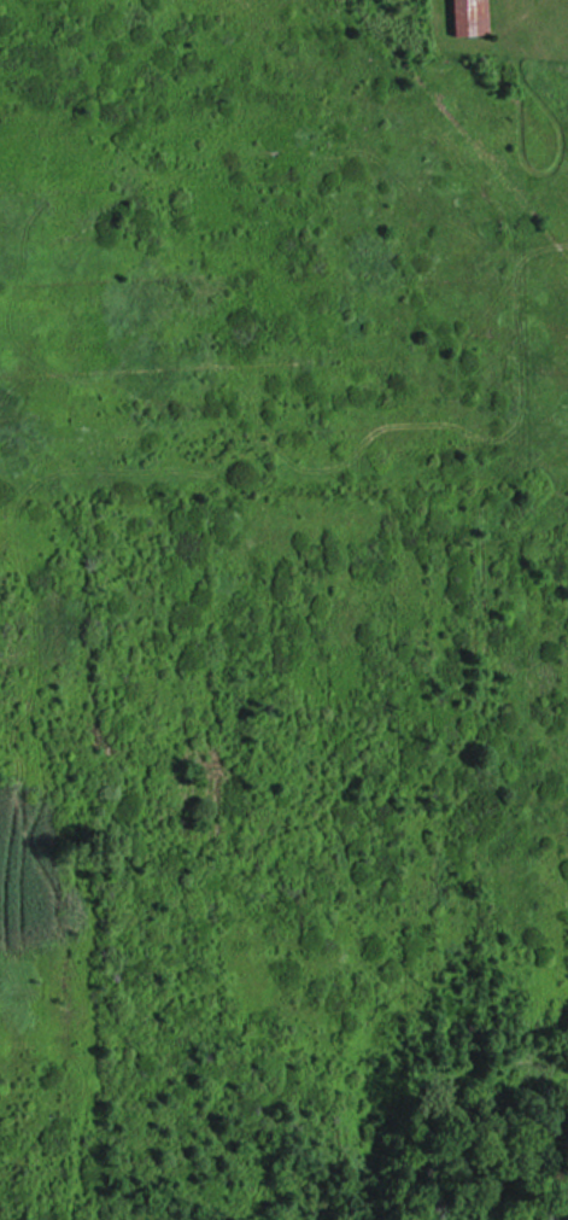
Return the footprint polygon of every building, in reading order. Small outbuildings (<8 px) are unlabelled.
[(444,34),(480,34),(480,0),(444,0),(444,34)]
